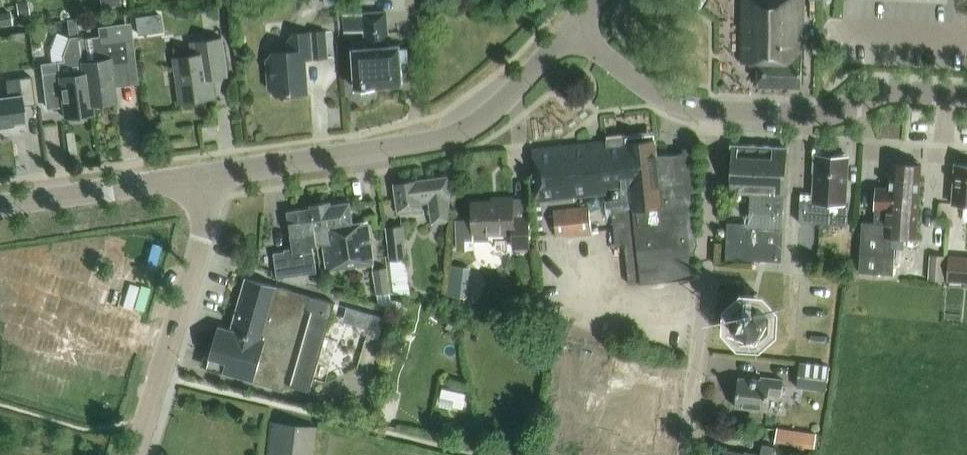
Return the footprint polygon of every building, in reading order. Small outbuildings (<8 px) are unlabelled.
[(802,0),(742,0),(742,65),(759,65),(759,88),(801,88),(802,0)] [(32,14),(29,1),(19,3),(21,16),(32,14)] [(409,48),(400,49),(400,46),(389,47),(386,13),(344,16),(345,34),(365,32),(366,43),(355,44),(355,50),(353,50),(356,90),(359,90),(363,95),(370,95),(374,89),(377,88),(377,87),(403,86),(401,62),(410,61),(409,48)] [(85,88),(79,40),(76,19),(67,20),(70,39),(63,57),(64,63),(41,66),(46,106),(62,104),(63,119),(93,115),(92,106),(89,87),(85,88)] [(98,37),(79,40),(85,88),(89,87),(92,106),(116,103),(114,87),(138,84),(131,24),(103,27),(97,28),(98,37)] [(268,61),(270,88),(283,100),(289,94),(307,92),(304,58),(327,56),(325,33),(295,35),(289,42),(290,52),(274,54),(268,61)] [(210,80),(227,77),(221,39),(195,43),(197,56),(174,59),(180,104),(213,99),(210,80)] [(34,105),(31,78),(6,81),(8,98),(0,99),(0,127),(24,124),(22,107),(34,105)] [(606,140),(531,149),(537,202),(610,193),(616,245),(625,244),(630,283),(642,282),(697,276),(694,253),(699,242),(693,190),(699,190),(694,150),(657,155),(655,139),(607,145),(606,140)] [(782,261),(784,195),(786,149),(732,147),(730,193),(750,194),(749,224),(728,224),(726,259),(782,261)] [(845,203),(848,157),(845,157),(845,154),(813,152),(813,155),(812,172),(814,172),(813,194),(800,194),(798,222),(847,225),(848,203),(845,203)] [(876,187),(873,223),(861,222),(857,271),(892,274),(894,247),(902,248),(903,238),(915,239),(921,164),(890,161),(888,188),(876,187)] [(955,164),(952,203),(963,204),(962,217),(966,217),(966,165),(955,164)] [(453,221),(450,200),(447,177),(394,184),(398,213),(420,210),(419,202),(431,201),(434,223),(453,221)] [(490,233),(512,233),(512,247),(529,246),(528,215),(512,216),(511,197),(497,198),(497,201),(471,202),(472,219),(455,219),(456,249),(475,249),(474,240),(490,240),(490,233)] [(310,206),(310,208),(316,245),(323,244),(327,271),(372,264),(366,221),(352,223),(349,203),(330,206),(330,203),(310,206)] [(555,238),(592,234),(589,206),(552,210),(555,238)] [(310,246),(316,245),(310,208),(288,212),(293,251),(273,254),(276,277),(314,271),(310,246)] [(390,261),(407,259),(403,225),(386,227),(390,261)] [(944,255),(929,254),(928,280),(942,281),(944,255)] [(947,254),(946,281),(966,282),(966,256),(947,254)] [(376,294),(391,292),(387,267),(373,269),(376,294)] [(310,391),(335,302),(247,277),(232,328),(219,324),(206,366),(283,389),(286,380),(290,382),(289,385),(310,391)] [(767,331),(767,315),(758,303),(743,303),(732,312),(731,326),(741,339),(756,339),(767,331)] [(373,314),(369,329),(380,332),(384,317),(373,314)] [(805,388),(826,390),(828,365),(799,361),(796,386),(805,388)] [(553,364),(552,372),(564,374),(565,366),(553,364)] [(781,395),(783,379),(760,377),(760,380),(738,378),(735,407),(766,410),(768,394),(781,395)] [(550,384),(549,392),(561,394),(562,386),(550,384)] [(468,397),(445,392),(443,401),(457,404),(455,410),(465,412),(468,397)] [(549,392),(548,400),(560,402),(561,394),(549,392)] [(597,399),(594,420),(630,425),(633,405),(597,399)] [(594,420),(591,440),(627,445),(630,425),(594,420)] [(315,427),(271,423),(267,454),(312,454),(315,427)] [(544,425),(543,432),(555,434),(556,426),(544,425)] [(814,449),(816,434),(777,428),(774,443),(814,449)] [(543,432),(542,440),(554,442),(555,434),(543,432)] [(762,444),(760,454),(772,454),(774,446),(762,444)]
